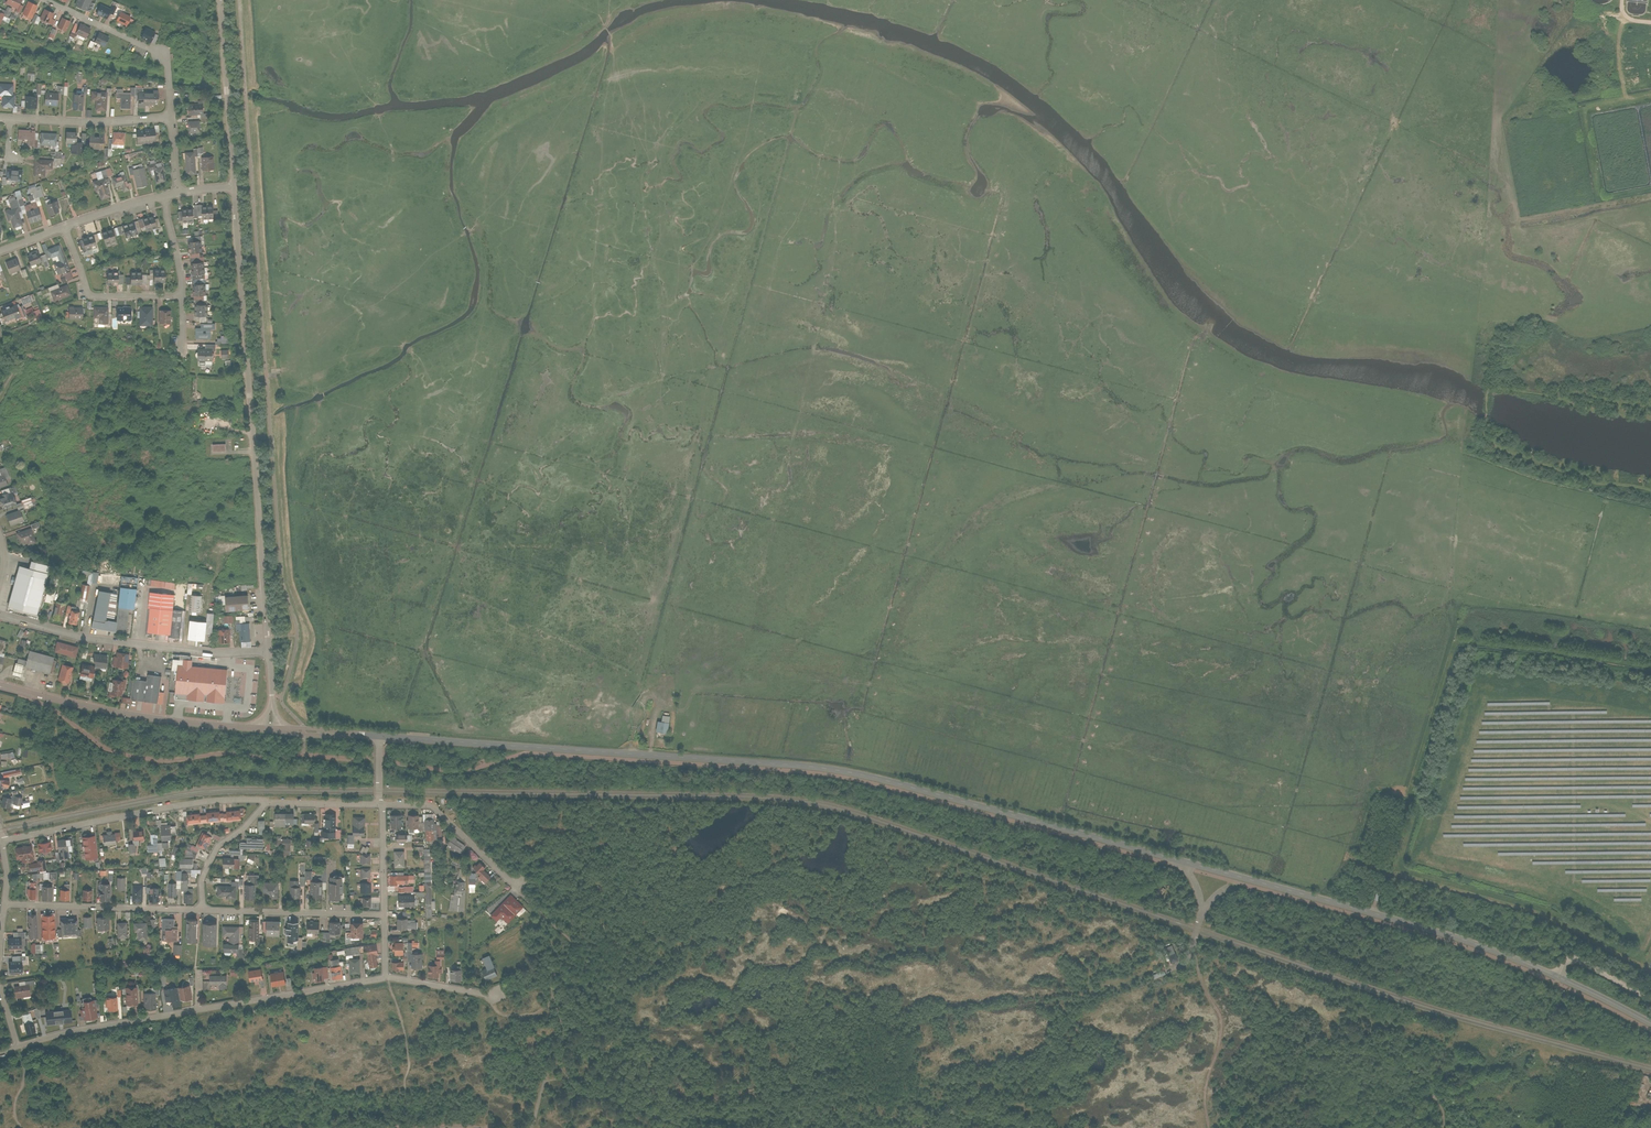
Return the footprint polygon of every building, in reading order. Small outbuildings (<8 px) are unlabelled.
[(5,4),(17,10),(21,0),(7,0),(5,4)] [(74,7),(86,12),(92,0),(77,0),(74,7)] [(27,2),(21,14),(31,19),(37,6),(27,2)] [(105,19),(110,9),(100,5),(95,14),(105,19)] [(44,9),(39,20),(52,26),(54,21),(50,19),(53,13),(44,9)] [(126,26),(130,17),(120,12),(115,22),(126,26)] [(65,32),(69,22),(61,18),(56,28),(65,32)] [(74,24),(68,37),(73,40),(75,35),(74,34),(78,26),(74,24)] [(80,25),(75,35),(86,40),(90,30),(80,25)] [(141,38),(151,42),(155,33),(145,29),(141,38)] [(94,42),(105,47),(109,38),(99,33),(94,42)] [(0,85),(0,97),(1,97),(1,107),(14,108),(14,97),(11,97),(11,85),(0,85)] [(116,93),(115,93),(115,99),(119,99),(119,109),(130,110),(130,93),(122,93),(122,90),(116,89),(116,93)] [(106,92),(91,91),(90,100),(94,100),(94,110),(105,110),(106,95),(106,92)] [(58,93),(44,92),(43,106),(58,107),(58,93)] [(138,92),(138,106),(157,106),(157,93),(138,92)] [(82,93),(72,93),(72,110),(82,110),(82,95),(82,93)] [(36,98),(24,97),(24,108),(36,109),(36,98)] [(198,105),(188,106),(188,116),(202,115),(202,102),(197,102),(198,105)] [(199,121),(187,122),(188,134),(200,133),(199,121)] [(34,131),(17,130),(17,140),(27,140),(27,147),(34,147),(34,131)] [(154,130),(135,132),(136,145),(155,144),(154,130)] [(75,133),(65,132),(65,144),(75,144),(75,133)] [(111,140),(111,146),(125,147),(125,133),(112,132),(111,140)] [(57,135),(40,133),(40,146),(56,147),(57,135)] [(104,135),(90,134),(89,149),(104,150),(104,135)] [(80,145),(75,145),(74,148),(70,147),(70,156),(80,156),(80,145)] [(193,153),(184,153),(185,176),(196,176),(195,157),(195,153),(193,153)] [(213,157),(201,158),(202,171),(214,170),(213,157)] [(34,160),(33,177),(44,177),(45,169),(52,169),(52,161),(34,160)] [(162,167),(156,169),(153,169),(156,183),(166,181),(162,167)] [(143,168),(132,170),(133,175),(136,188),(148,185),(143,168)] [(110,169),(95,174),(97,181),(104,179),(111,177),(110,174),(112,174),(110,169)] [(22,171),(6,170),(6,180),(21,181),(22,171)] [(124,175),(112,179),(114,187),(120,185),(123,193),(129,191),(129,190),(127,184),(124,175)] [(97,181),(92,183),(95,194),(98,193),(101,201),(110,198),(106,185),(105,181),(104,179),(97,181)] [(32,201),(37,200),(34,190),(28,192),(32,201)] [(7,205),(10,213),(16,211),(17,216),(19,215),(18,211),(17,211),(15,203),(7,205)] [(21,208),(28,226),(40,222),(33,204),(21,208)] [(44,209),(47,218),(56,215),(55,211),(57,211),(55,205),(44,209)] [(192,212),(191,212),(191,222),(196,221),(196,219),(199,219),(199,210),(199,208),(192,209),(192,212)] [(211,209),(199,210),(199,219),(200,222),(211,222),(211,209)] [(10,213),(3,215),(6,225),(8,224),(11,233),(22,230),(17,216),(16,211),(10,213)] [(191,212),(179,213),(180,225),(191,224),(191,222),(191,212)] [(154,216),(142,220),(146,232),(157,228),(154,216)] [(134,222),(122,225),(126,237),(137,233),(134,222)] [(113,229),(102,233),(106,245),(117,242),(113,229)] [(93,235),(80,240),(85,256),(98,251),(96,244),(93,235)] [(186,246),(188,258),(198,257),(201,256),(199,245),(190,246),(186,246)] [(56,257),(62,255),(59,246),(48,250),(51,257),(56,256),(56,257)] [(29,256),(26,257),(30,266),(41,262),(42,263),(47,261),(44,255),(39,258),(36,251),(33,252),(34,254),(30,255),(29,253),(28,254),(29,256)] [(57,275),(69,271),(62,255),(56,257),(59,264),(54,266),(57,275)] [(188,258),(187,258),(188,266),(199,265),(198,257),(188,258)] [(17,259),(6,263),(11,275),(21,270),(17,259)] [(199,265),(188,266),(189,278),(203,276),(202,265),(199,265)] [(166,270),(155,270),(155,283),(166,283),(166,270)] [(129,271),(129,286),(141,285),(141,276),(141,271),(129,271)] [(64,278),(60,280),(62,283),(66,281),(67,282),(73,280),(70,272),(63,275),(64,278)] [(118,272),(107,272),(107,286),(118,286),(118,284),(121,284),(121,277),(118,277),(118,272)] [(189,277),(190,289),(203,288),(205,288),(204,276),(203,276),(189,278),(189,277)] [(35,294),(38,301),(43,299),(42,296),(50,293),(59,289),(58,285),(35,294)] [(59,289),(50,293),(54,303),(71,296),(67,286),(59,289)] [(203,288),(190,289),(191,300),(192,300),(202,299),(204,299),(203,288)] [(33,295),(20,300),(23,306),(33,302),(32,300),(35,299),(33,295)] [(2,325),(5,324),(5,322),(14,318),(15,320),(20,319),(20,316),(22,320),(27,320),(26,317),(27,317),(25,312),(24,310),(22,306),(20,307),(19,305),(18,305),(16,306),(12,308),(9,309),(8,307),(2,309),(3,313),(1,313),(0,315),(0,321),(2,325)] [(207,305),(194,305),(194,316),(207,316),(207,305)] [(74,307),(69,307),(69,320),(83,320),(83,309),(74,309),(74,307)] [(117,308),(115,309),(115,320),(116,320),(117,321),(130,321),(130,320),(131,309),(129,307),(123,307),(122,308),(117,308)] [(152,308),(139,307),(139,326),(152,326),(152,308)] [(42,316),(39,309),(33,312),(31,308),(26,310),(28,316),(33,314),(35,319),(42,316)] [(108,308),(94,308),(93,319),(98,319),(98,324),(107,324),(108,308)] [(170,311),(159,311),(159,324),(170,324),(170,311)] [(200,329),(195,329),(195,340),(210,340),(210,329),(214,329),(214,325),(200,325),(200,329)] [(204,350),(197,350),(197,362),(211,362),(211,352),(211,350),(204,350)] [(0,471),(0,474),(1,477),(4,476),(5,481),(10,479),(6,469),(0,471)] [(1,491),(2,496),(11,493),(12,494),(16,493),(14,487),(1,491)] [(0,497),(0,503),(2,510),(13,506),(16,505),(12,494),(11,493),(2,496),(0,497)] [(18,509),(19,511),(30,508),(29,504),(33,503),(31,498),(20,501),(21,503),(16,505),(13,506),(14,509),(17,508),(17,510),(18,509)] [(19,511),(5,516),(9,527),(23,522),(19,511)] [(15,534),(19,544),(25,542),(27,546),(35,543),(30,529),(15,534)] [(17,569),(5,607),(28,614),(30,606),(37,608),(44,586),(35,584),(37,575),(17,569)] [(81,600),(89,601),(91,582),(104,583),(105,573),(83,570),(83,574),(89,574),(88,584),(83,583),(81,600)] [(149,578),(149,585),(165,587),(166,580),(149,578)] [(120,580),(119,592),(135,594),(137,582),(120,580)] [(55,592),(47,590),(44,602),(52,604),(55,592)] [(119,592),(118,591),(117,596),(119,596),(117,610),(130,611),(132,613),(135,594),(119,592)] [(108,595),(95,592),(89,626),(90,626),(89,631),(105,634),(105,631),(109,632),(108,634),(110,634),(111,632),(114,633),(114,635),(126,637),(130,611),(117,610),(119,596),(117,596),(108,595)] [(174,595),(149,592),(148,608),(172,610),(173,610),(174,595)] [(202,595),(190,595),(189,610),(200,611),(201,605),(203,605),(204,598),(202,598),(202,595)] [(247,596),(224,597),(225,612),(248,611),(247,596)] [(65,603),(55,601),(52,619),(61,621),(65,603)] [(70,609),(75,610),(76,607),(67,605),(65,615),(69,616),(70,609)] [(172,610),(148,608),(145,636),(152,637),(152,634),(158,635),(169,636),(172,610)] [(75,610),(70,609),(69,616),(68,623),(78,624),(80,611),(75,610)] [(173,610),(172,610),(169,636),(180,637),(183,611),(173,610)] [(206,622),(190,620),(188,640),(204,641),(206,622)] [(249,623),(240,623),(240,631),(240,642),(250,642),(249,623)] [(229,629),(218,630),(219,644),(230,643),(229,629)] [(20,631),(16,637),(21,640),(24,635),(26,636),(28,633),(26,631),(24,634),(20,631)] [(78,648),(57,643),(54,653),(76,659),(78,648)] [(54,658),(28,652),(26,662),(24,668),(49,675),(54,658)] [(128,670),(130,655),(117,654),(116,658),(114,657),(113,667),(128,670)] [(107,657),(93,655),(91,668),(93,668),(106,670),(107,657)] [(17,667),(24,668),(26,662),(18,660),(17,667)] [(192,668),(192,662),(183,661),(182,667),(177,666),(175,692),(175,694),(187,695),(186,700),(224,703),(227,671),(216,670),(192,668)] [(72,668),(62,665),(57,682),(68,685),(72,668)] [(21,680),(24,668),(17,667),(15,666),(12,678),(21,680)] [(91,668),(82,666),(80,677),(91,679),(93,668),(91,668)] [(131,694),(130,700),(122,698),(121,704),(130,705),(130,701),(157,705),(159,691),(161,678),(147,676),(146,682),(129,680),(127,693),(131,694)] [(109,692),(108,698),(114,699),(114,697),(122,698),(123,692),(124,692),(125,681),(121,680),(121,682),(112,681),(112,684),(109,684),(107,692),(109,692)] [(166,692),(159,691),(157,705),(164,706),(166,692)] [(659,731),(670,733),(673,715),(665,714),(664,720),(661,720),(659,731)] [(1,791),(2,788),(7,790),(9,782),(0,780),(0,791),(1,791)] [(2,797),(0,807),(0,808),(9,810),(11,804),(21,806),(22,799),(12,797),(12,799),(2,797)] [(230,811),(226,811),(226,813),(227,820),(240,819),(240,816),(240,810),(235,810),(230,811)] [(220,813),(220,812),(215,812),(211,812),(206,813),(206,815),(207,821),(220,820),(220,813)] [(188,823),(201,822),(200,815),(200,814),(195,814),(191,814),(187,815),(187,817),(188,823)] [(326,831),(322,831),(322,837),(324,837),(336,836),(335,814),(326,814),(326,831)] [(294,820),(294,815),(275,815),(275,825),(294,826),(294,820)] [(304,824),(313,824),(313,816),(304,816),(304,824)] [(425,822),(425,831),(425,832),(433,832),(433,825),(433,816),(424,816),(425,822)] [(365,835),(365,817),(354,817),(353,835),(365,835)] [(391,830),(400,830),(401,817),(391,817),(391,830)] [(418,818),(408,818),(408,829),(415,829),(418,829),(418,824),(418,818)] [(162,838),(171,838),(171,834),(170,826),(167,826),(161,826),(162,838)] [(145,839),(144,830),(133,831),(134,840),(139,839),(139,840),(145,839)] [(116,842),(115,834),(112,834),(112,831),(107,832),(107,835),(103,835),(104,842),(104,845),(116,843),(116,842)] [(425,842),(434,842),(433,832),(425,832),(425,842)] [(203,847),(206,849),(212,837),(206,834),(204,833),(198,845),(203,847)] [(158,844),(157,834),(151,835),(152,845),(147,845),(147,852),(158,851),(158,844)] [(98,858),(95,835),(82,837),(85,859),(98,858)] [(460,855),(465,849),(450,838),(445,844),(448,846),(446,849),(456,856),(458,854),(460,855)] [(59,858),(68,858),(67,851),(73,850),(73,845),(71,845),(70,839),(58,840),(59,858)] [(264,848),(264,839),(248,839),(248,843),(241,843),(241,848),(264,848)] [(39,852),(52,850),(51,841),(37,843),(39,852)] [(290,842),(281,841),(281,847),(284,847),(284,853),(290,853),(290,842)] [(158,844),(158,851),(158,852),(163,851),(163,848),(169,848),(169,843),(158,844)] [(197,854),(200,849),(195,846),(187,843),(184,848),(197,854)] [(33,860),(31,846),(27,847),(27,845),(23,846),(23,847),(16,849),(17,858),(22,857),(23,862),(33,860)] [(394,854),(394,868),(404,868),(403,853),(394,854)] [(180,868),(193,868),(193,858),(180,858),(180,868)] [(234,859),(234,858),(224,858),(223,868),(234,868),(234,859)] [(317,884),(320,884),(320,892),(325,892),(325,860),(321,860),(321,880),(317,880),(317,884)] [(44,872),(43,863),(36,864),(37,865),(28,867),(29,873),(37,872),(38,873),(44,872)] [(448,867),(456,871),(458,866),(451,863),(448,867)] [(486,885),(491,879),(484,872),(486,870),(480,864),(474,871),(481,877),(480,879),(486,885)] [(255,885),(259,885),(259,875),(248,875),(248,885),(255,885)] [(344,885),(344,880),(340,879),(340,877),(332,877),(332,879),(330,879),(329,902),(344,902),(344,896),(342,896),(342,885),(344,885)] [(117,878),(117,890),(125,890),(125,878),(117,878)] [(290,898),(298,898),(298,887),(298,881),(290,881),(290,898)] [(278,897),(277,882),(264,882),(264,897),(278,897)] [(448,910),(463,912),(466,883),(454,882),(453,896),(450,895),(448,910)] [(371,893),(371,883),(360,883),(360,893),(371,893)] [(101,900),(108,900),(108,896),(109,896),(109,892),(108,892),(109,884),(99,884),(99,896),(101,896),(101,900)] [(309,899),(320,900),(320,892),(320,884),(317,884),(310,884),(309,899)] [(245,885),(245,899),(255,899),(255,885),(248,885),(245,885)] [(43,898),(51,898),(51,890),(53,890),(53,886),(43,886),(43,898)] [(143,886),(133,886),(133,902),(143,902),(143,886)] [(217,886),(217,894),(225,895),(225,897),(235,898),(235,890),(235,886),(231,886),(217,886)] [(159,887),(147,887),(147,893),(148,893),(148,900),(150,900),(150,902),(159,902),(159,895),(161,895),(161,891),(159,891),(159,887)] [(60,900),(69,900),(69,890),(64,890),(61,890),(60,900)] [(83,900),(92,900),(92,891),(83,891),(83,900)] [(184,902),(193,902),(193,894),(184,894),(184,902)] [(522,907),(510,896),(490,917),(496,923),(500,918),(506,924),(522,907)] [(415,907),(415,898),(399,898),(399,907),(407,907),(415,907)] [(29,939),(38,938),(36,914),(28,915),(29,939)] [(43,939),(55,938),(54,915),(42,915),(43,939)] [(92,926),(91,917),(83,917),(84,927),(92,926)] [(98,929),(109,928),(109,917),(97,918),(98,929)] [(77,920),(77,918),(61,918),(61,926),(61,929),(62,937),(78,936),(78,930),(78,926),(77,920)] [(178,941),(178,926),(175,926),(175,919),(163,919),(162,940),(178,941)] [(196,920),(187,919),(187,941),(197,941),(198,920),(196,920)] [(399,929),(408,929),(407,920),(407,919),(397,919),(397,929),(399,929)] [(280,936),(280,921),(267,920),(266,935),(280,936)] [(407,920),(408,929),(417,929),(416,922),(415,922),(415,920),(407,920)] [(257,935),(258,921),(249,921),(249,938),(257,938),(257,935)] [(127,938),(127,922),(117,923),(118,938),(127,938)] [(147,939),(147,922),(135,923),(135,932),(139,932),(139,940),(147,939)] [(298,937),(299,922),(288,922),(288,927),(286,927),(286,932),(288,933),(287,942),(291,943),(291,937),(296,937),(298,937)] [(340,924),(340,923),(331,922),(330,932),(336,933),(339,933),(339,928),(342,928),(342,924),(340,924)] [(217,944),(217,923),(205,923),(204,944),(217,944)] [(307,933),(313,933),(319,934),(319,924),(308,923),(307,933)] [(364,936),(363,923),(351,924),(352,931),(352,936),(364,936)] [(228,944),(238,945),(238,933),(238,927),(223,927),(223,935),(229,935),(228,944)] [(21,947),(22,947),(22,938),(14,938),(9,938),(9,947),(21,947)] [(366,955),(368,955),(374,954),(378,953),(377,944),(365,946),(366,955)] [(402,956),(402,945),(394,945),(394,956),(402,956)] [(1172,966),(1179,962),(1173,946),(1161,951),(1167,963),(1170,962),(1172,966)] [(360,954),(359,947),(346,949),(346,956),(352,955),(360,954)] [(374,954),(368,955),(371,969),(377,968),(375,959),(374,954)] [(410,967),(420,967),(420,955),(410,955),(410,960),(410,967)] [(486,980),(498,976),(490,957),(482,960),(486,970),(482,971),(486,980)] [(339,963),(338,960),(329,961),(331,968),(339,966),(339,963)] [(350,973),(359,973),(359,960),(349,960),(350,973)] [(22,972),(22,961),(9,962),(9,971),(9,972),(22,972)] [(428,977),(438,977),(438,973),(441,973),(441,969),(439,969),(439,961),(435,961),(435,966),(428,966),(428,977)] [(333,980),(342,978),(340,966),(339,966),(331,968),(333,980)] [(462,969),(460,969),(460,966),(455,966),(455,969),(450,969),(450,981),(461,981),(462,969)] [(1160,972),(1153,975),(1155,980),(1166,976),(1163,967),(1159,969),(1160,972)] [(322,981),(323,981),(322,968),(313,968),(313,973),(312,973),(312,977),(315,977),(315,982),(322,982),(322,981)] [(260,981),(259,973),(247,974),(248,983),(260,981)] [(284,984),(283,975),(270,978),(271,987),(284,984)] [(224,987),(224,979),(208,979),(208,984),(208,987),(217,987),(217,991),(223,991),(223,987),(224,987)] [(137,1005),(136,987),(126,988),(126,994),(127,1006),(137,1005)] [(14,999),(29,997),(27,988),(17,990),(13,990),(14,999)] [(178,1002),(191,1003),(187,988),(176,990),(178,1000),(178,1002)] [(169,997),(170,1001),(178,1000),(176,990),(169,991),(169,997)] [(156,995),(155,995),(155,993),(145,994),(145,1009),(156,1009),(156,995)] [(118,1010),(117,998),(106,999),(106,1007),(106,1010),(118,1010)] [(178,1002),(178,1000),(170,1001),(170,1002),(172,1009),(179,1008),(178,1002)] [(95,1019),(93,1010),(92,1003),(81,1006),(82,1012),(80,1013),(81,1018),(83,1018),(84,1021),(95,1019)] [(45,1027),(70,1025),(68,1013),(43,1016),(45,1027)] [(23,1028),(31,1025),(29,1016),(22,1018),(23,1021),(18,1022),(20,1027),(23,1027),(23,1028)] [(26,1037),(34,1034),(31,1025),(23,1028),(26,1037)]
